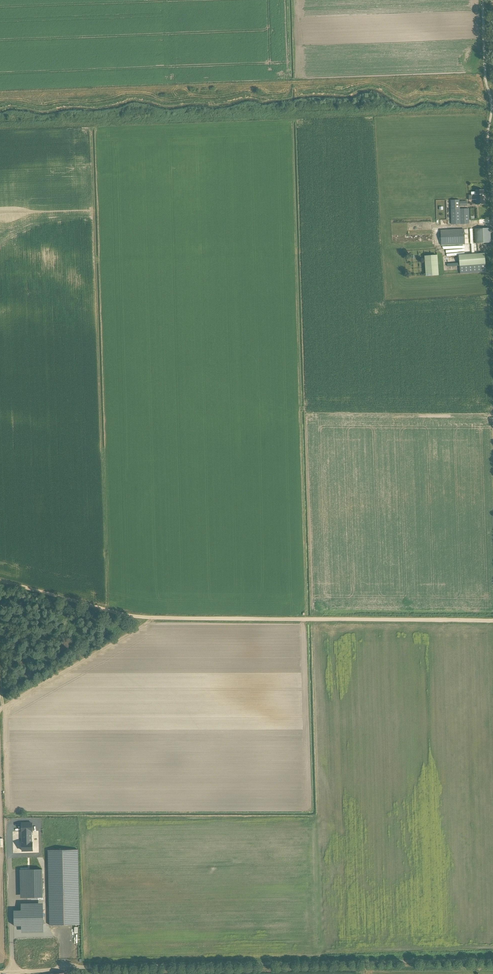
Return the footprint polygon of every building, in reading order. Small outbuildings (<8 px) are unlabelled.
[(483,199),(483,190),(476,190),(476,194),(476,195),(471,195),(472,200),(476,200),(483,199)] [(459,200),(450,201),(452,225),(469,224),(469,209),(459,209),(459,200)] [(490,228),(475,229),(476,243),(490,243),(490,228)] [(464,230),(441,231),(441,246),(465,244),(464,230)] [(485,253),(447,256),(448,266),(460,266),(460,273),(486,272),(485,253)] [(437,275),(436,254),(423,255),(423,275),(437,275)] [(22,843),(22,851),(33,850),(33,845),(33,842),(32,842),(31,831),(32,831),(32,828),(32,823),(22,823),(22,831),(23,843),(22,843)] [(50,925),(80,925),(78,850),(48,850),(50,925)] [(28,870),(28,898),(43,898),(43,870),(28,870)] [(43,910),(14,911),(14,926),(44,925),(43,910)]
